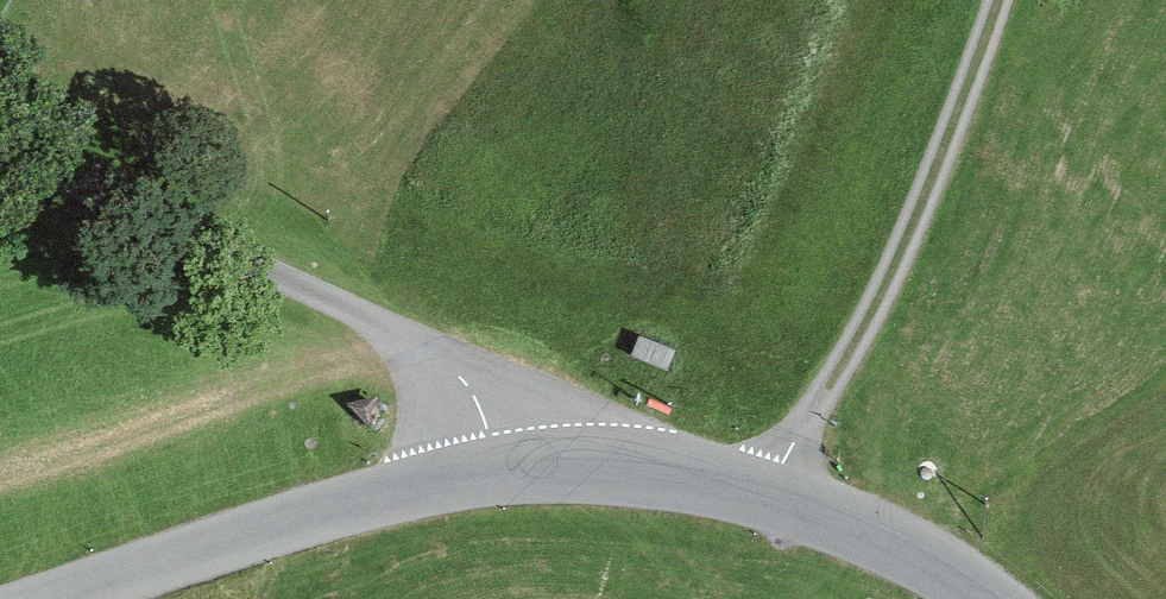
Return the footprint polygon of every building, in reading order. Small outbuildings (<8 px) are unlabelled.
[(639,362),(658,369),(662,360),(666,351),(631,336),(623,355),(639,362)]
